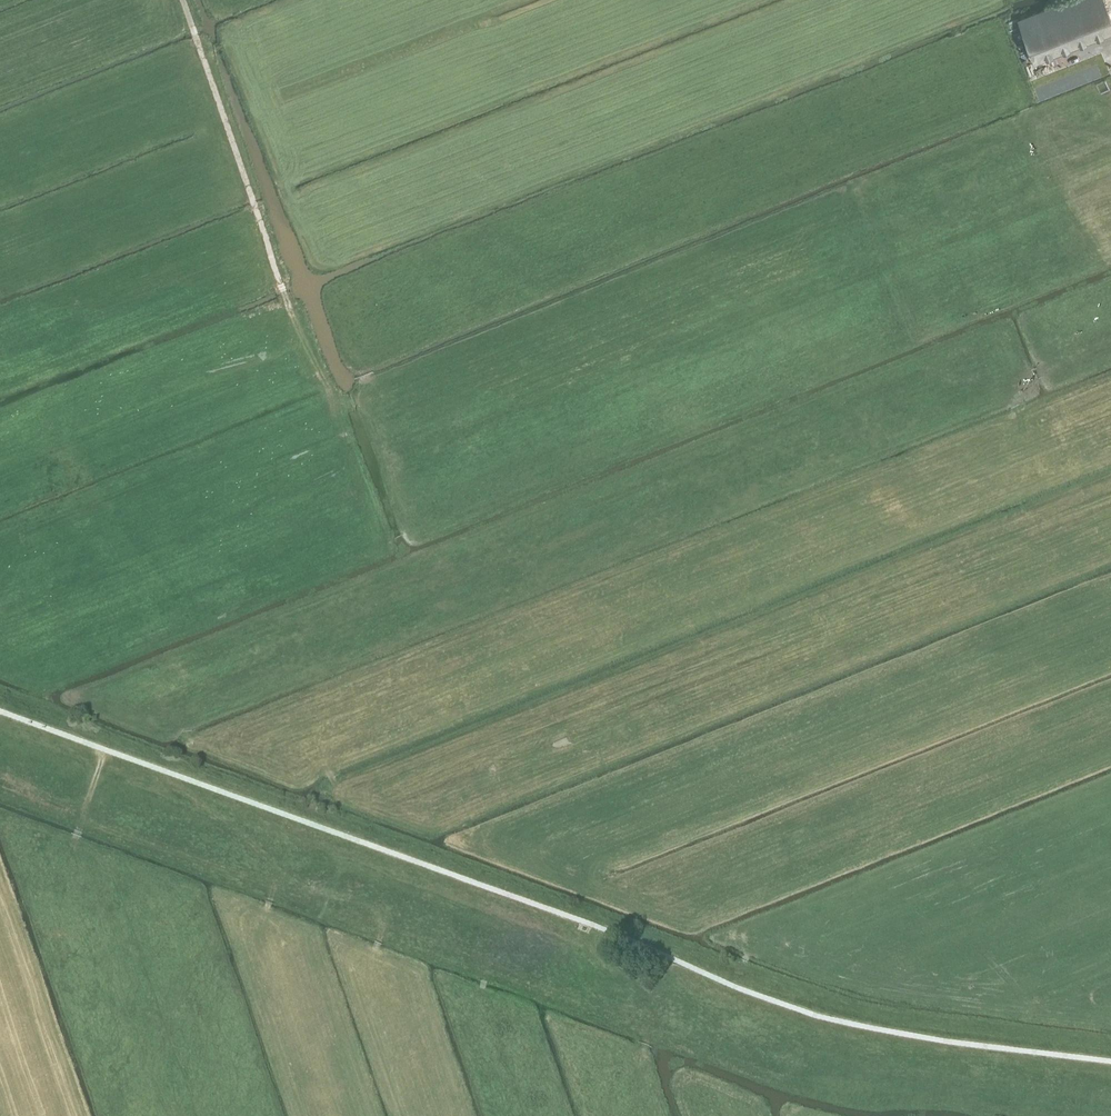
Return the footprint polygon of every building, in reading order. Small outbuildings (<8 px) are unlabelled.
[(1018,19),(1035,64),(1110,34),(1110,15),(1105,0),(1065,0),(1018,19)]
